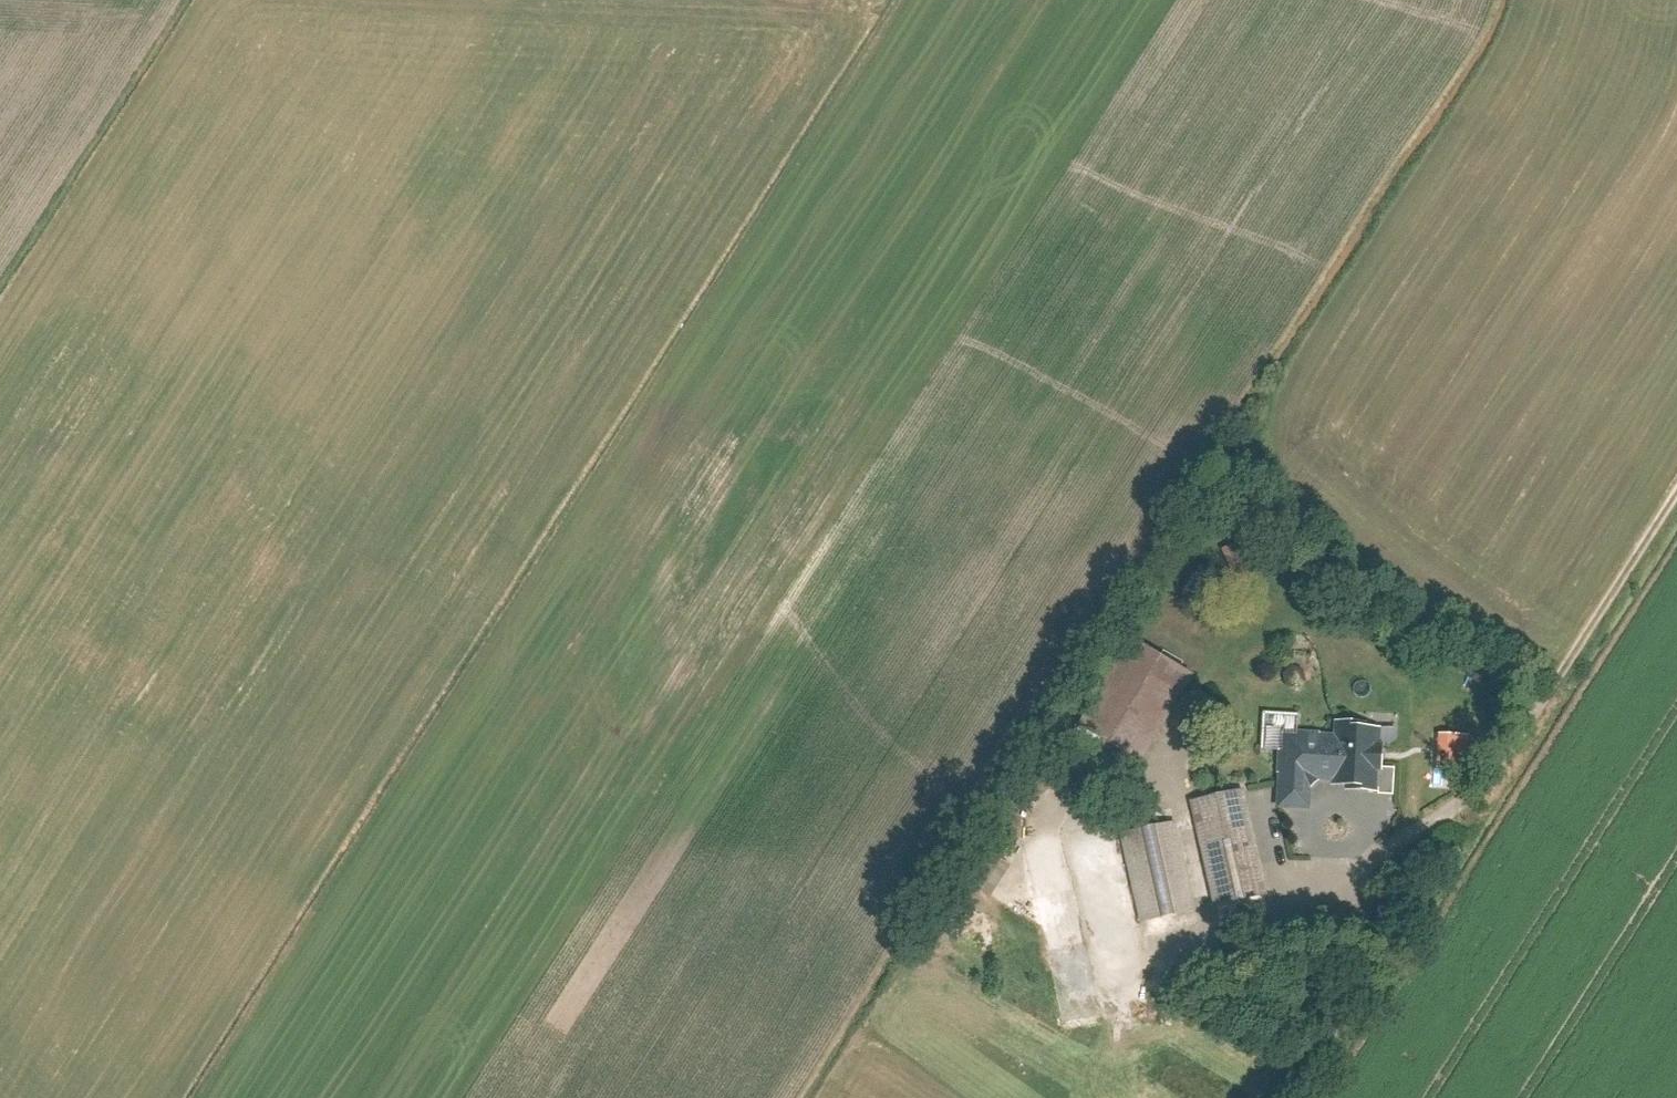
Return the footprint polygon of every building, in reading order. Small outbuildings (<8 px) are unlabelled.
[(1191,676),(1132,641),(1082,726),(1140,761),(1191,676)] [(1299,717),(1265,716),(1263,751),(1282,752),(1279,805),(1308,807),(1309,785),(1316,778),(1338,779),(1338,783),(1351,784),(1351,789),(1380,791),(1380,795),(1394,796),(1396,769),(1380,768),(1382,748),(1377,748),(1378,731),(1363,731),(1363,726),(1339,725),(1339,739),(1320,737),(1317,735),(1300,735),(1298,737),(1299,717)] [(1194,805),(1217,906),(1266,895),(1243,794),(1194,805)] [(1123,837),(1143,922),(1194,911),(1175,825),(1123,837)]
